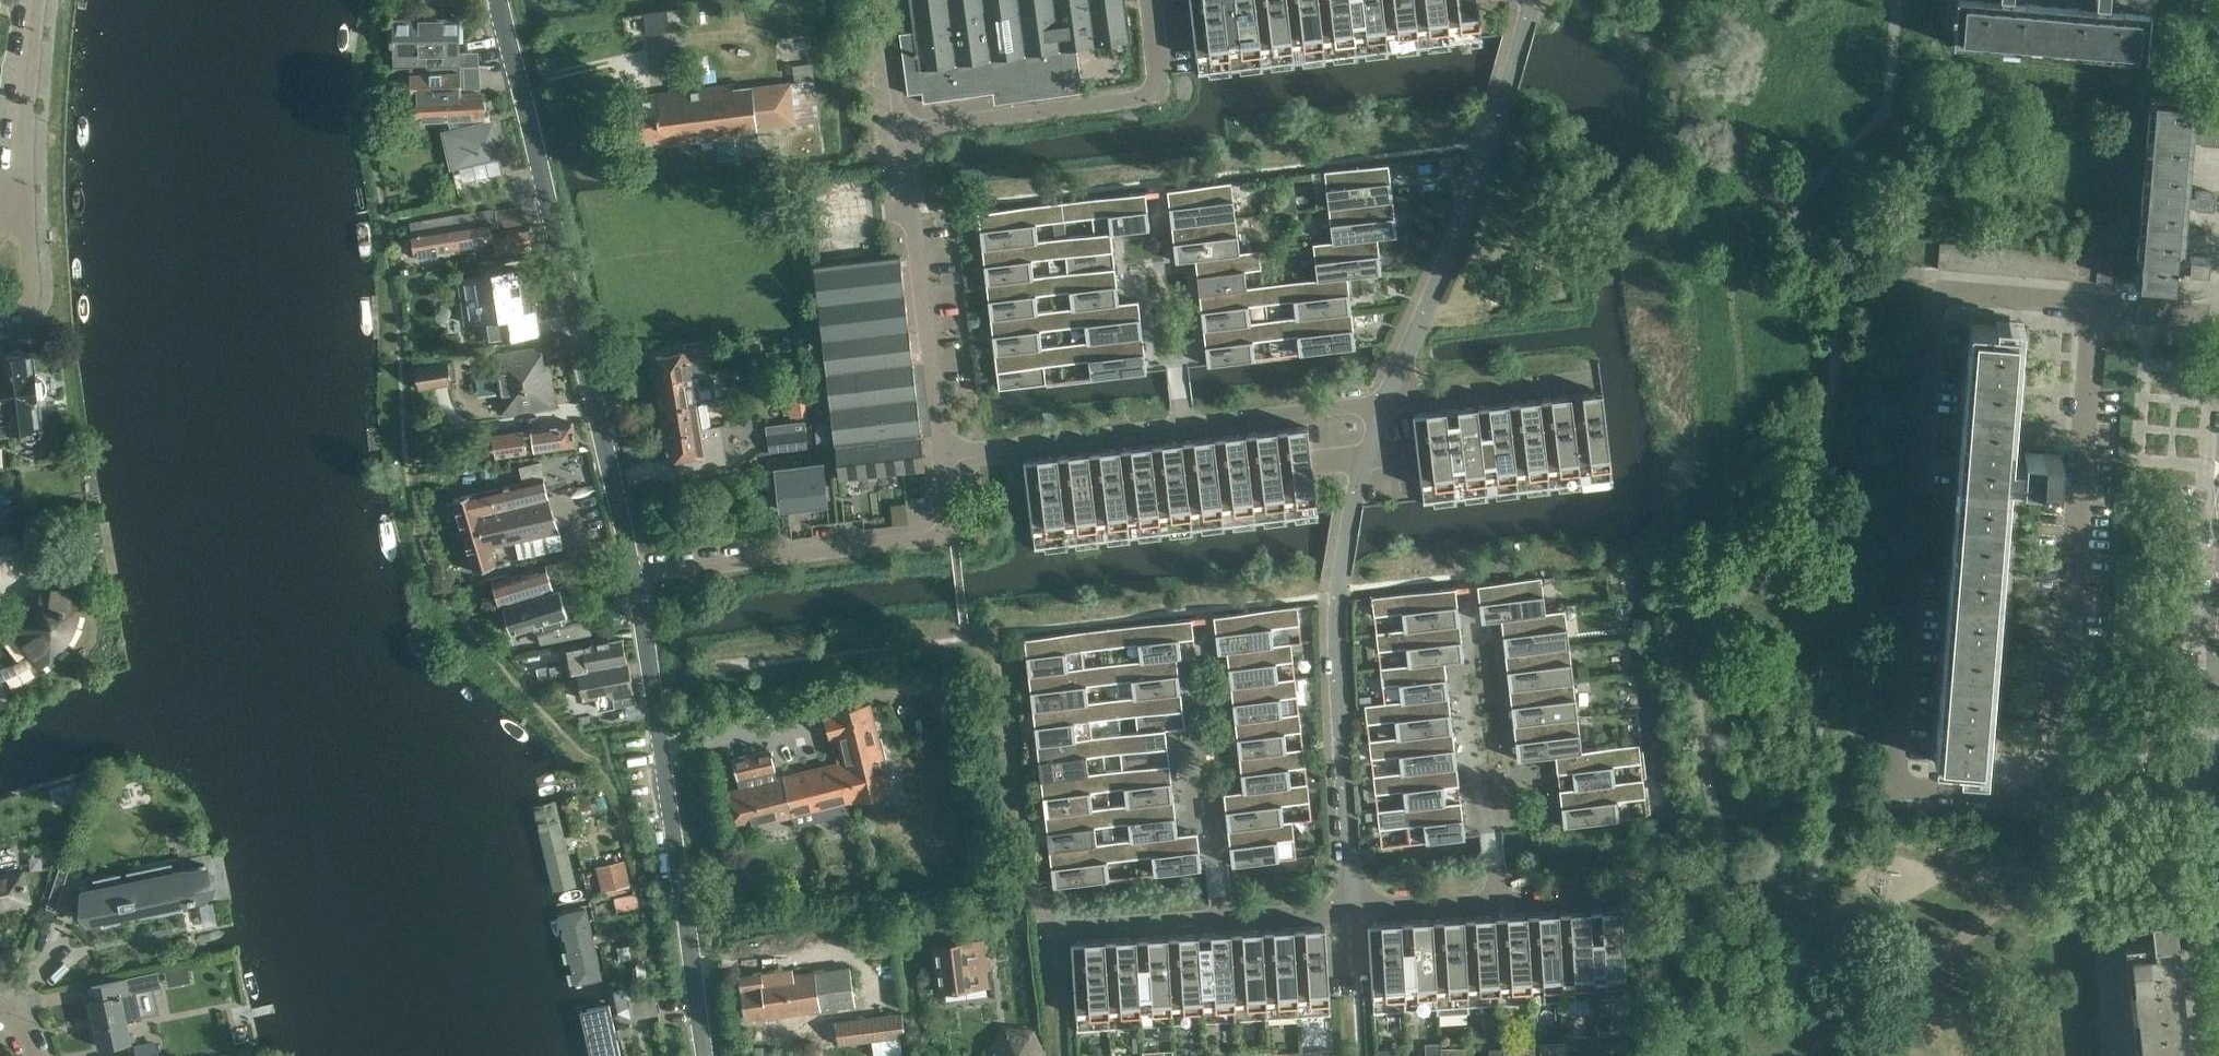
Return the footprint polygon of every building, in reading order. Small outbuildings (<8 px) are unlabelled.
[(903,56),(910,55),(912,68),(905,69),(908,93),(922,91),(923,101),(1082,80),(1077,47),(1131,40),(1126,0),(910,0),(914,30),(899,32),(903,56)] [(1198,70),(1230,66),(1222,0),(1189,0),(1198,70)] [(1230,66),(1262,63),(1254,0),(1222,0),(1230,66)] [(1262,63),(1293,59),(1286,0),(1254,0),(1262,63)] [(1293,59),(1324,55),(1318,0),(1286,0),(1293,59)] [(1324,55),(1355,52),(1349,0),(1318,0),(1324,55)] [(1355,52),(1387,48),(1381,0),(1349,0),(1355,52)] [(1387,48),(1418,44),(1413,0),(1381,0),(1387,48)] [(1418,44),(1449,40),(1444,0),(1413,0),(1418,44)] [(1449,40),(1482,37),(1478,0),(1444,0),(1449,40)] [(1984,0),(1957,0),(1956,12),(1954,12),(1953,19),(1956,19),(1954,43),(2050,52),(2054,6),(2011,2),(2011,0),(2002,0),(2002,2),(1984,0)] [(2050,52),(2149,61),(2152,15),(2107,11),(2107,4),(2110,4),(2110,0),(2096,0),(2096,3),(2098,3),(2098,10),(2054,6),(2050,52)] [(644,12),(644,16),(647,33),(678,29),(675,8),(657,11),(644,12)] [(460,53),(460,40),(459,17),(394,18),(394,24),(392,24),(393,41),(391,41),(391,44),(394,44),(394,60),(394,67),(406,66),(466,65),(477,65),(477,53),(460,53)] [(793,65),(793,78),(812,76),(810,63),(793,65)] [(483,116),(483,111),(487,107),(487,101),(482,97),(482,94),(481,94),(467,95),(466,65),(406,66),(407,95),(412,95),(412,106),(412,118),(440,117),(454,117),(454,130),(452,131),(444,133),(451,162),(459,160),(498,151),(491,122),(486,123),(481,124),(480,116),(483,116)] [(758,127),(796,122),(800,122),(819,119),(820,119),(820,118),(815,78),(790,81),(753,86),(753,88),(735,90),(734,84),(629,98),(636,146),(740,132),(739,127),(757,125),(757,127),(758,127)] [(2146,160),(2191,164),(2194,136),(2199,137),(2199,139),(2218,141),(2218,127),(2200,125),(2200,127),(2194,127),(2197,98),(2152,94),(2146,160)] [(1453,158),(1440,158),(1440,167),(1453,167),(1453,158)] [(2146,160),(2140,225),(2186,229),(2188,201),(2194,201),(2194,203),(2213,205),(2214,192),(2195,190),(2194,192),(2189,191),(2191,164),(2146,160)] [(1389,163),(1324,171),(1329,206),(1393,199),(1389,163)] [(1232,181),(1167,189),(1171,225),(1236,217),(1232,181)] [(1146,192),(1062,201),(1066,237),(1111,233),(1150,229),(1146,192)] [(1281,196),(1282,209),(1296,208),(1294,194),(1281,196)] [(1393,199),(1329,206),(1333,242),(1378,237),(1397,235),(1393,199)] [(1062,201),(978,211),(982,247),(1046,239),(1066,237),(1062,201)] [(495,207),(410,220),(412,232),(416,256),(453,250),(453,248),(464,246),(480,243),(482,255),(497,252),(532,246),(528,225),(523,226),(499,230),(495,207)] [(1282,211),(1282,221),(1293,221),(1293,211),(1282,211)] [(1236,217),(1171,225),(1175,261),(1195,259),(1195,258),(1240,252),(1236,217)] [(2140,225),(2138,259),(2143,259),(2140,285),(2175,288),(2177,271),(2182,271),(2183,267),(2188,268),(2188,269),(2208,271),(2209,257),(2189,255),(2189,257),(2183,256),(2186,229),(2140,225)] [(1066,237),(1046,239),(1051,275),(1115,267),(1111,233),(1066,237)] [(1333,242),(1314,244),(1318,280),(1347,277),(1382,273),(1378,237),(1333,242)] [(1046,239),(982,247),(986,282),(1051,275),(1046,239)] [(1938,267),(1951,268),(1953,242),(1940,241),(1938,267)] [(1953,242),(1951,268),(1963,269),(1965,243),(1953,242)] [(1965,243),(1963,269),(1975,270),(1977,244),(1965,243)] [(1977,244),(1975,270),(1987,271),(1989,245),(1977,244)] [(1989,245),(1987,271),(2000,273),(2001,246),(1989,245)] [(2001,246),(2000,273),(2012,274),(2014,247),(2001,246)] [(2014,247),(2012,274),(2024,275),(2026,249),(2014,247)] [(2026,249),(2024,275),(2036,276),(2038,250),(2026,249)] [(1259,250),(1240,252),(1195,258),(1195,259),(1199,293),(1263,285),(1259,250)] [(2038,250),(2036,276),(2049,277),(2050,251),(2038,250)] [(2050,251),(2049,277),(2061,278),(2063,252),(2050,251)] [(2063,252),(2061,278),(2073,279),(2075,253),(2063,252)] [(2075,253),(2073,279),(2085,280),(2088,254),(2075,253)] [(2100,255),(2088,254),(2085,280),(2098,281),(2100,255)] [(2114,256),(2100,255),(2098,281),(2112,282),(2114,256)] [(886,257),(814,265),(818,303),(905,295),(900,256),(886,257)] [(1115,267),(1051,275),(1055,310),(1119,302),(1115,267)] [(517,270),(460,279),(466,323),(484,320),(487,341),(539,333),(536,311),(524,312),(517,270)] [(1051,275),(986,282),(991,317),(1055,310),(1051,275)] [(1351,310),(1347,277),(1318,280),(1263,285),(1268,320),(1351,310)] [(1203,328),(1268,320),(1263,285),(1199,293),(1203,328)] [(905,295),(818,303),(822,337),(909,327),(905,295)] [(1119,302),(1055,310),(1059,345),(1142,335),(1138,299),(1119,302)] [(1055,310),(991,317),(995,352),(1059,345),(1055,310)] [(1351,310),(1268,320),(1272,357),(1355,347),(1351,310)] [(1935,761),(1961,763),(1960,770),(1988,772),(2012,481),(2060,485),(2062,455),(2014,451),(2024,321),(1997,318),(1996,325),(1971,323),(1935,761)] [(1268,320),(1203,328),(1208,365),(1272,357),(1268,320)] [(909,327),(822,337),(826,371),(913,361),(909,327)] [(1142,335),(1059,345),(1063,382),(1147,371),(1142,335)] [(685,342),(686,351),(706,348),(708,348),(706,339),(685,342)] [(746,343),(747,362),(759,362),(759,343),(746,343)] [(1059,345),(995,352),(999,389),(1063,382),(1059,345)] [(528,348),(492,353),(495,372),(498,372),(502,393),(499,393),(502,412),(556,404),(549,362),(543,363),(540,346),(528,348)] [(20,429),(20,432),(21,435),(24,437),(28,439),(31,440),(35,439),(37,437),(40,435),(42,431),(42,430),(41,425),(42,425),(39,397),(41,397),(44,395),(46,390),(46,385),(46,383),(45,380),(44,379),(41,376),(37,375),(35,350),(24,351),(24,350),(21,347),(13,348),(11,351),(11,352),(0,353),(0,432),(20,429)] [(653,357),(657,383),(698,377),(698,378),(711,375),(706,348),(686,351),(653,357)] [(746,368),(744,358),(733,359),(735,370),(746,368)] [(416,365),(420,388),(451,383),(447,360),(416,365)] [(913,361),(826,371),(831,410),(835,444),(878,439),(874,402),(917,397),(913,361)] [(698,377),(657,383),(661,408),(697,402),(702,401),(715,399),(711,375),(698,378),(698,377)] [(1602,391),(1570,395),(1580,480),(1612,477),(1602,391)] [(1570,395),(1539,398),(1549,484),(1580,480),(1570,395)] [(917,397),(874,402),(878,439),(921,434),(917,401),(917,397)] [(702,401),(661,408),(666,435),(711,428),(709,410),(722,408),(720,398),(716,399),(702,401)] [(1539,398),(1508,402),(1518,488),(1549,484),(1539,398)] [(1508,402),(1476,406),(1486,491),(1518,488),(1508,402)] [(1476,406),(1445,409),(1455,495),(1486,491),(1476,406)] [(1445,409),(1412,413),(1423,499),(1455,495),(1445,409)] [(805,420),(766,425),(767,432),(766,432),(769,449),(774,449),(808,445),(805,420)] [(493,432),(497,457),(535,451),(576,445),(573,421),(493,432)] [(1308,425),(1275,429),(1285,515),(1318,511),(1308,425)] [(711,428),(666,435),(670,459),(674,459),(676,471),(726,463),(720,427),(713,428),(711,428)] [(1275,429),(1244,433),(1254,519),(1285,515),(1275,429)] [(1244,433),(1212,437),(1222,522),(1254,519),(1244,433)] [(925,469),(921,434),(878,439),(835,444),(839,479),(903,471),(925,469)] [(1212,437),(1181,440),(1191,526),(1222,522),(1212,437)] [(1181,440),(1150,444),(1160,530),(1191,526),(1181,440)] [(1150,444),(1119,448),(1129,533),(1160,530),(1150,444)] [(1119,448),(1087,451),(1097,537),(1129,533),(1119,448)] [(1087,451),(1056,455),(1066,541),(1097,537),(1087,451)] [(1056,455),(1024,459),(1034,544),(1066,541),(1056,455)] [(523,481),(493,489),(496,509),(548,497),(540,462),(519,467),(523,481)] [(823,463),(775,469),(780,509),(827,503),(823,463)] [(493,489),(455,499),(462,527),(475,569),(496,564),(491,545),(517,539),(521,555),(562,546),(558,530),(548,497),(496,509),(493,489)] [(11,565),(10,562),(23,558),(16,533),(0,538),(0,569),(11,565)] [(493,576),(502,603),(553,588),(546,565),(508,576),(507,572),(493,576)] [(1541,576),(1477,584),(1482,621),(1501,619),(1566,610),(1565,609),(1545,612),(1541,576)] [(16,674),(34,664),(36,667),(54,654),(61,647),(64,643),(73,626),(77,615),(78,610),(80,590),(41,585),(39,606),(22,602),(21,608),(21,614),(22,619),(25,626),(12,636),(27,656),(12,665),(0,670),(0,681),(16,674)] [(1402,612),(1404,628),(1460,623),(1455,586),(1372,596),(1374,616),(1402,612)] [(539,631),(537,632),(541,643),(593,633),(587,616),(568,622),(566,616),(568,616),(560,590),(503,608),(511,634),(537,625),(539,631)] [(1297,605),(1213,615),(1218,652),(1227,651),(1291,643),(1302,642),(1301,641),(1273,644),(1271,628),(1299,624),(1297,605)] [(1566,610),(1501,619),(1505,653),(1570,645),(1566,610)] [(1192,618),(1108,628),(1112,664),(1177,657),(1196,655),(1192,618)] [(1404,628),(1376,632),(1378,651),(1406,647),(1408,663),(1444,660),(1444,661),(1464,659),(1460,623),(1404,628)] [(1108,628),(1024,637),(1028,673),(1112,664),(1108,628)] [(567,663),(550,666),(552,676),(579,671),(627,661),(623,638),(564,649),(567,663)] [(1291,643),(1227,651),(1231,685),(1278,679),(1276,663),(1293,661),(1291,643)] [(1570,645),(1505,653),(1509,688),(1574,681),(1570,645)] [(1177,657),(1112,664),(1116,699),(1181,691),(1177,657)] [(1444,660),(1408,663),(1380,667),(1382,686),(1399,684),(1401,700),(1448,695),(1444,661),(1444,660)] [(627,661),(579,671),(583,693),(581,693),(582,698),(597,695),(599,708),(635,701),(630,679),(624,680),(621,664),(627,663),(627,661)] [(1112,664),(1028,673),(1033,709),(1116,699),(1112,664)] [(549,665),(537,667),(539,678),(552,676),(550,666),(549,665)] [(1278,679),(1231,685),(1235,720),(1299,712),(1295,677),(1278,679)] [(1574,681),(1509,688),(1513,723),(1578,716),(1574,681)] [(1181,691),(1116,699),(1121,734),(1165,730),(1185,727),(1181,691)] [(1401,700),(1365,704),(1367,723),(1395,720),(1397,736),(1453,730),(1448,695),(1401,700)] [(1116,699),(1033,709),(1037,744),(1101,736),(1121,734),(1116,699)] [(889,786),(882,758),(885,758),(886,757),(881,738),(880,738),(878,739),(869,705),(826,715),(832,738),(838,737),(845,763),(769,781),(767,773),(775,771),(771,753),(773,752),(772,750),(771,751),(770,749),(732,758),(737,780),(742,778),(744,788),(740,789),(729,791),(738,828),(815,809),(817,820),(849,813),(847,804),(847,801),(856,799),(855,795),(889,786)] [(1299,712),(1235,720),(1239,756),(1286,749),(1284,733),(1301,731),(1299,712)] [(1578,716),(1513,723),(1518,759),(1555,755),(1582,751),(1578,716)] [(1121,734),(1101,736),(1105,771),(1169,764),(1165,730),(1121,734)] [(1453,730),(1397,736),(1369,739),(1371,758),(1399,755),(1401,771),(1457,766),(1453,730)] [(1101,736),(1037,744),(1041,779),(1105,771),(1101,736)] [(1640,744),(1555,755),(1559,789),(1615,782),(1613,766),(1641,762),(1640,744)] [(1286,749),(1239,756),(1243,789),(1243,790),(1290,784),(1289,768),(1305,766),(1303,747),(1286,749)] [(1360,775),(1369,774),(1368,763),(1359,764),(1360,775)] [(1169,764),(1105,771),(1109,806),(1174,799),(1169,764)] [(1457,766),(1401,771),(1373,774),(1375,794),(1403,790),(1405,806),(1461,801),(1457,766)] [(1105,771),(1041,779),(1045,814),(1109,806),(1105,771)] [(1615,782),(1559,789),(1564,825),(1619,819),(1617,801),(1645,797),(1643,778),(1615,782)] [(1243,789),(1224,792),(1228,828),(1292,821),(1312,819),(1312,817),(1283,821),(1281,804),(1310,801),(1307,782),(1290,784),(1243,790),(1243,789)] [(1174,799),(1109,806),(1113,842),(1133,839),(1178,833),(1174,799)] [(1461,801),(1405,806),(1377,810),(1379,829),(1407,825),(1409,843),(1465,837),(1461,801)] [(558,804),(541,809),(559,885),(576,881),(558,804)] [(1109,806),(1045,814),(1049,849),(1113,842),(1109,806)] [(1292,821),(1228,828),(1232,864),(1280,858),(1277,841),(1294,839),(1292,821)] [(1178,833),(1133,839),(1137,875),(1201,868),(1197,831),(1178,833)] [(1113,842),(1049,849),(1053,885),(1137,875),(1133,839),(1113,842)] [(61,861),(46,907),(56,910),(71,864),(61,861)] [(97,886),(82,889),(88,919),(103,916),(105,923),(104,923),(104,925),(128,920),(128,919),(130,919),(129,918),(127,918),(126,911),(152,906),(153,913),(141,915),(142,916),(151,914),(151,915),(182,909),(182,907),(181,907),(179,900),(190,898),(190,900),(196,899),(196,897),(211,894),(205,864),(173,870),(172,864),(172,863),(172,862),(127,871),(127,873),(130,872),(132,879),(120,881),(118,875),(121,874),(121,872),(93,878),(94,880),(96,879),(97,886)] [(623,864),(597,870),(602,890),(628,884),(623,864)] [(30,901),(23,869),(0,873),(0,907),(30,901)] [(636,893),(615,898),(617,911),(639,906),(636,893)] [(590,907),(564,914),(580,982),(607,976),(590,907)] [(1622,907),(1589,909),(1594,998),(1627,996),(1622,907)] [(1589,909),(1557,911),(1563,1000),(1594,998),(1589,909)] [(1557,911),(1526,913),(1531,1002),(1563,1000),(1557,911)] [(1526,913),(1494,915),(1500,1004),(1531,1002),(1526,913)] [(1494,915),(1463,917),(1469,1006),(1500,1004),(1494,915)] [(2126,945),(2136,1031),(2139,1055),(2185,1055),(2172,942),(2179,941),(2185,940),(2183,925),(2177,925),(2176,915),(2151,918),(2154,941),(2126,945)] [(1463,917),(1432,919),(1437,1008),(1438,1016),(1469,1015),(1469,1006),(1463,917)] [(1432,919),(1400,921),(1406,1010),(1437,1008),(1432,919)] [(1400,921),(1368,923),(1373,1012),(1406,1010),(1400,921)] [(1325,926),(1293,928),(1298,1016),(1331,1014),(1325,926)] [(1293,928),(1261,930),(1267,1018),(1298,1016),(1293,928)] [(1261,930),(1230,931),(1235,1020),(1267,1018),(1261,930)] [(1230,931),(1199,933),(1204,1022),(1235,1020),(1230,931)] [(1199,933),(1167,935),(1173,1024),(1204,1022),(1199,933)] [(966,940),(938,944),(943,990),(990,984),(983,938),(979,938),(979,934),(966,936),(966,940)] [(1167,935),(1136,937),(1141,1026),(1173,1024),(1167,935)] [(1136,937),(1104,939),(1110,1028),(1141,1026),(1136,937)] [(1104,939),(1071,941),(1077,1030),(1110,1028),(1104,939)] [(630,945),(617,947),(619,959),(632,958),(630,945)] [(637,967),(632,968),(634,981),(639,981),(647,979),(647,978),(645,960),(636,961),(637,967)] [(748,975),(736,976),(742,1018),(764,1015),(764,1017),(821,1007),(822,1009),(854,1005),(848,965),(814,971),(814,972),(806,973),(804,960),(790,961),(792,974),(782,976),(781,970),(770,972),(748,975)] [(97,999),(92,1000),(102,1047),(132,1041),(128,1021),(141,1018),(135,990),(160,985),(158,972),(106,982),(94,985),(97,999)] [(654,995),(630,1000),(633,1017),(657,1013),(657,1012),(654,995)] [(582,1010),(591,1055),(614,1055),(605,1005),(582,1010)] [(901,1012),(820,1024),(823,1045),(837,1042),(837,1044),(905,1034),(901,1012)] [(988,1051),(990,1055),(1044,1055),(1045,1055),(1032,1029),(1004,1027),(988,1051)] [(1143,1053),(1142,1039),(1134,1039),(1135,1054),(1143,1053)] [(134,1044),(136,1055),(160,1055),(156,1040),(134,1044)] [(1564,1055),(1564,1041),(1533,1043),(1533,1055),(1564,1055)] [(1438,1043),(1423,1043),(1424,1055),(1439,1055),(1438,1043)] [(1440,1045),(1440,1055),(1472,1055),(1472,1044),(1440,1045)] [(1532,1048),(1511,1049),(1511,1044),(1501,1045),(1501,1055),(1533,1055),(1532,1048)]
